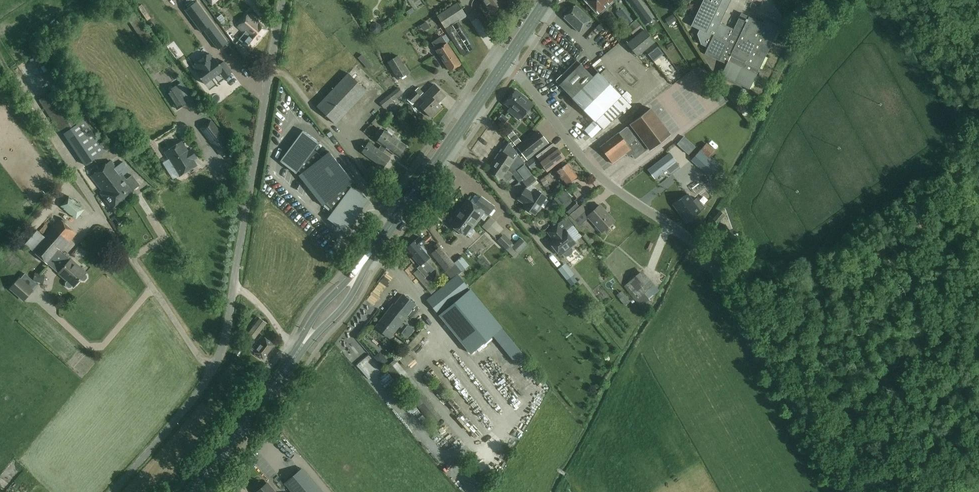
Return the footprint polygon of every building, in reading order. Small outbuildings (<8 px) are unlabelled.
[(219,52),(227,46),(195,0),(185,0),(180,3),(203,36),(207,34),(219,52)] [(505,1),(504,0),(481,0),(490,12),(505,1)] [(598,13),(612,0),(601,0),(600,0),(587,0),(598,13)] [(637,15),(644,10),(636,0),(628,0),(627,1),(637,15)] [(733,29),(719,23),(730,0),(703,0),(691,25),(699,29),(697,33),(697,34),(700,44),(701,44),(707,47),(704,54),(719,60),(726,64),(720,75),(749,89),(759,69),(758,69),(779,27),(764,20),(763,23),(741,13),(733,29)] [(467,16),(458,3),(437,16),(445,28),(458,19),(459,21),(467,16)] [(575,5),(563,17),(579,32),(591,19),(575,5)] [(227,22),(221,14),(217,18),(222,25),(227,22)] [(267,29),(248,14),(237,27),(244,33),(239,39),(243,43),(250,49),(267,29)] [(631,22),(625,14),(619,18),(625,26),(631,22)] [(672,14),(667,17),(671,23),(676,20),(672,14)] [(627,28),(634,37),(626,43),(637,56),(655,42),(644,29),(636,20),(627,28)] [(462,52),(471,48),(459,21),(449,26),(462,52)] [(376,33),(379,32),(381,28),(379,25),(376,23),(372,25),(371,28),(372,32),(376,33)] [(436,50),(447,43),(441,36),(431,42),(436,50)] [(180,49),(188,44),(183,38),(176,44),(180,49)] [(447,43),(436,50),(450,71),(460,64),(447,43)] [(189,46),(181,52),(187,60),(196,54),(189,46)] [(209,53),(193,65),(198,72),(196,73),(205,84),(220,73),(224,78),(232,72),(224,61),(220,64),(215,58),(214,60),(209,53)] [(366,58),(362,54),(358,58),(362,62),(366,58)] [(387,62),(398,79),(409,73),(398,55),(387,62)] [(30,58),(19,62),(24,75),(35,71),(30,58)] [(624,113),(631,106),(598,72),(593,77),(576,60),(556,81),(572,98),(571,98),(594,122),(595,121),(603,129),(621,111),(624,113)] [(618,81),(610,73),(606,68),(601,73),(613,86),(618,81)] [(316,106),(336,125),(368,91),(348,72),(316,106)] [(238,83),(242,91),(252,86),(248,79),(238,83)] [(425,100),(420,106),(431,117),(442,107),(438,103),(445,96),(434,84),(421,96),(425,100)] [(178,109),(188,103),(178,85),(167,92),(178,109)] [(63,133),(82,120),(60,86),(38,100),(60,133),(63,133)] [(403,93),(398,87),(379,102),(384,108),(403,93)] [(505,103),(511,109),(509,111),(509,112),(518,119),(520,117),(522,118),(533,104),(516,90),(505,103)] [(413,102),(420,96),(415,91),(408,97),(413,102)] [(627,127),(618,133),(618,132),(600,146),(613,163),(630,150),(632,153),(632,154),(635,158),(647,148),(649,150),(669,135),(650,109),(629,124),(631,126),(628,128),(627,127)] [(386,127),(394,115),(388,111),(380,122),(386,127)] [(498,118),(504,123),(508,119),(502,114),(498,118)] [(85,119),(82,120),(63,133),(85,165),(106,151),(85,119)] [(201,129),(222,157),(233,148),(211,121),(201,129)] [(124,136),(117,126),(105,135),(112,145),(124,136)] [(368,142),(361,153),(383,167),(390,157),(382,152),(385,148),(398,157),(406,146),(392,135),(393,134),(388,130),(387,132),(384,130),(380,128),(376,133),(380,136),(377,141),(381,145),(378,149),(368,142)] [(506,133),(509,138),(514,134),(510,129),(506,133)] [(325,203),(334,211),(328,218),(344,230),(367,199),(351,188),(349,190),(346,187),(353,181),(329,151),(322,157),(314,149),(319,142),(303,130),(280,161),(296,173),(298,170),(301,173),(299,175),(323,205),(325,203)] [(527,159),(548,143),(539,131),(517,148),(527,159)] [(516,136),(511,140),(515,145),(520,141),(516,136)] [(690,143),(684,137),(677,144),(684,150),(690,143)] [(191,149),(188,152),(181,141),(165,152),(180,176),(196,165),(193,159),(196,157),(191,149)] [(531,174),(524,165),(525,163),(508,142),(502,150),(502,152),(500,152),(495,159),(496,160),(494,163),(493,162),(488,170),(501,179),(501,178),(507,182),(512,173),(519,182),(521,180),(523,178),(524,179),(531,174)] [(566,164),(567,163),(566,164),(563,159),(564,158),(564,159),(564,158),(553,143),(536,156),(544,166),(543,167),(545,170),(546,170),(547,171),(553,167),(554,168),(560,164),(562,168),(566,165),(566,164)] [(707,143),(701,150),(710,158),(716,151),(707,143)] [(718,165),(710,158),(701,150),(691,160),(709,176),(718,165)] [(678,165),(669,154),(649,170),(655,177),(668,167),(671,171),(678,165)] [(102,191),(123,175),(130,170),(123,162),(116,167),(111,161),(91,176),(102,191)] [(577,176),(567,163),(566,164),(566,165),(562,168),(560,164),(554,168),(556,171),(566,185),(577,176)] [(523,178),(521,180),(527,187),(536,180),(531,174),(524,179),(523,178)] [(123,175),(102,191),(100,192),(112,208),(134,190),(134,189),(143,182),(138,176),(135,178),(132,175),(126,179),(123,175)] [(539,212),(541,208),(540,206),(547,197),(535,189),(533,193),(525,188),(518,199),(529,206),(527,209),(535,215),(537,212),(539,212)] [(564,189),(554,198),(562,206),(564,209),(571,203),(568,200),(571,197),(564,189)] [(693,200),(688,194),(681,199),(681,198),(673,204),(686,222),(705,208),(697,197),(693,200)] [(69,196),(60,205),(76,219),(85,209),(69,196)] [(467,200),(463,205),(455,217),(456,218),(450,225),(455,229),(454,230),(454,231),(457,234),(459,233),(460,232),(464,235),(465,234),(470,237),(474,231),(471,229),(483,212),(488,215),(493,207),(480,197),(474,205),(467,200)] [(571,203),(564,209),(569,214),(578,205),(574,200),(571,203)] [(599,205),(592,212),(587,208),(574,220),(580,226),(589,218),(602,232),(614,221),(599,205)] [(725,214),(720,211),(713,219),(718,223),(725,214)] [(554,238),(549,242),(560,255),(562,253),(564,255),(566,256),(568,256),(572,254),(573,251),(572,249),(571,247),(575,243),(565,230),(573,224),(567,217),(547,232),(552,237),(552,236),(554,238)] [(485,229),(496,235),(502,223),(491,218),(485,229)] [(86,272),(76,263),(71,259),(61,251),(76,234),(59,219),(44,236),(32,250),(48,265),(49,264),(59,273),(58,273),(67,281),(65,283),(65,285),(69,288),(71,288),(73,286),(74,287),(80,279),(82,281),(85,281),(87,278),(87,275),(85,274),(86,272)] [(732,234),(725,224),(715,231),(722,241),(732,234)] [(32,250),(44,236),(37,230),(25,244),(32,250)] [(425,260),(429,257),(425,252),(426,251),(423,247),(421,245),(425,242),(419,236),(415,240),(414,240),(405,249),(419,264),(416,267),(423,275),(430,268),(426,264),(427,263),(425,260)] [(510,244),(501,236),(497,240),(506,249),(510,244)] [(522,240),(514,249),(518,253),(527,244),(522,240)] [(433,246),(436,249),(438,251),(441,248),(437,243),(433,246)] [(454,263),(441,248),(438,251),(436,249),(430,253),(451,278),(452,279),(458,274),(461,271),(454,263)] [(403,265),(411,261),(408,256),(400,261),(403,265)] [(461,271),(469,265),(461,256),(454,263),(461,271)] [(567,280),(575,274),(565,263),(558,269),(567,280)] [(639,273),(627,284),(639,297),(651,286),(639,273)] [(366,297),(373,303),(391,280),(384,274),(366,297)] [(451,278),(451,279),(426,299),(438,315),(470,354),(502,327),(470,288),(470,289),(458,274),(452,279),(451,278)] [(24,300),(33,290),(19,278),(11,288),(24,300)] [(625,305),(630,301),(622,291),(617,295),(625,305)] [(404,324),(401,322),(407,315),(411,317),(417,309),(414,306),(415,304),(403,295),(395,305),(393,304),(376,327),(389,338),(399,326),(401,328),(404,324)] [(247,333),(254,339),(266,323),(260,317),(247,333)] [(420,335),(426,327),(422,324),(416,332),(420,335)] [(247,347),(263,359),(274,344),(262,335),(256,342),(253,340),(247,347)] [(458,379),(455,367),(446,370),(450,382),(458,379)] [(513,391),(518,389),(513,380),(508,383),(513,391)] [(490,414),(494,410),(485,402),(481,407),(490,414)] [(248,451),(270,481),(278,475),(275,471),(283,465),(280,462),(294,452),(277,429),(248,451)] [(302,469),(285,484),(292,491),(322,491),(302,469)] [(267,483),(257,491),(275,491),(267,483)]
